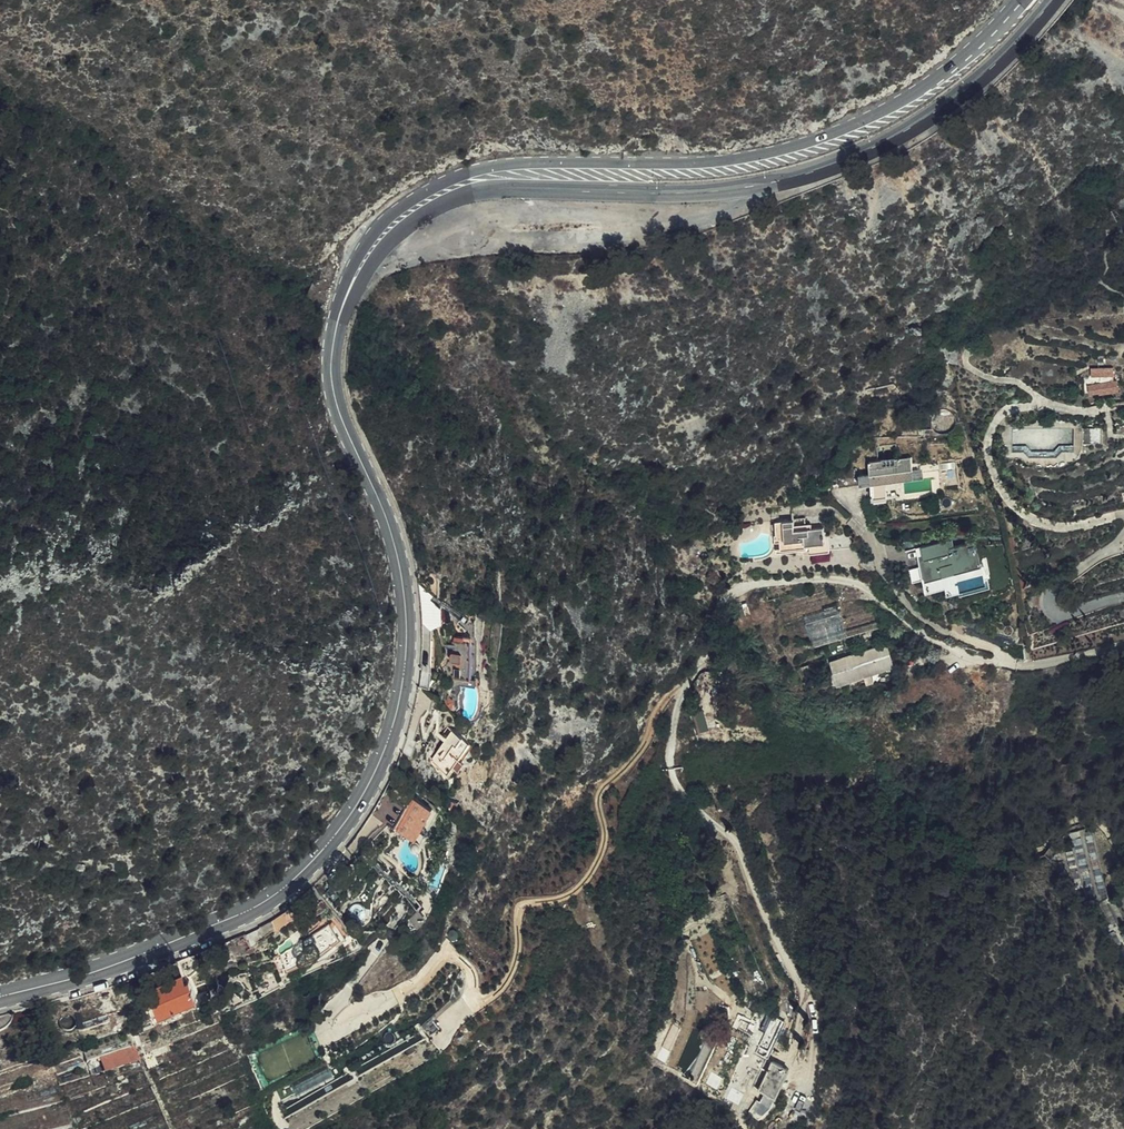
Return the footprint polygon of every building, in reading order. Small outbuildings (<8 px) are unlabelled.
[(1116,376),(1115,368),(1093,370),(1093,377),(1116,376)] [(1120,392),(1119,382),(1090,387),(1091,395),(1101,394),(1101,395),(1120,392)] [(890,475),(924,472),(923,463),(915,464),(914,456),(898,458),(898,462),(888,463),(887,459),(873,460),(876,498),(892,496),(890,475)] [(865,484),(863,468),(841,471),(842,486),(865,484)] [(797,535),(798,544),(828,542),(827,526),(814,527),(807,528),(807,523),(797,524),(796,519),(781,520),(783,536),(797,535)] [(784,546),(798,544),(797,535),(783,536),(783,539),(784,546)] [(958,573),(984,567),(978,542),(953,547),(951,541),(924,546),(927,558),(924,559),(928,579),(947,575),(945,566),(956,564),(958,573)] [(438,619),(437,605),(432,605),(432,609),(430,609),(429,616),(431,619),(429,622),(431,623),(434,620),(438,619)] [(808,623),(812,643),(844,638),(840,617),(808,623)] [(459,685),(464,685),(464,679),(472,679),(472,678),(472,639),(470,636),(454,636),(454,650),(452,650),(452,653),(451,656),(450,660),(452,662),(448,662),(446,666),(448,679),(459,679),(459,685)] [(839,684),(894,667),(887,645),(832,662),(839,684)] [(452,710),(455,702),(449,697),(446,704),(452,710)] [(470,742),(451,730),(430,763),(449,775),(454,767),(470,742)] [(473,744),(470,742),(454,767),(459,770),(465,762),(463,761),(473,744)] [(397,828),(414,797),(404,791),(387,822),(397,828)] [(425,843),(442,812),(414,797),(397,828),(425,843)] [(448,815),(442,812),(425,843),(431,846),(448,815)] [(1080,898),(1107,892),(1092,828),(1070,833),(1074,850),(1069,851),(1080,898)] [(284,914),(271,922),(276,931),(289,923),(284,914)] [(281,961),(275,964),(279,973),(285,970),(286,972),(329,954),(328,953),(334,948),(337,950),(346,943),(337,931),(332,934),(329,929),(280,958),(281,961)] [(186,972),(181,960),(178,961),(154,971),(159,984),(186,972)] [(159,1022),(204,1003),(194,978),(190,980),(186,972),(159,984),(164,997),(151,1003),(159,1022)] [(432,1018),(421,1026),(425,1032),(428,1035),(439,1027),(432,1018)] [(124,1052),(125,1060),(141,1059),(139,1050),(124,1052)] [(768,1109),(786,1071),(768,1063),(763,1073),(765,1074),(757,1090),(763,1093),(758,1102),(754,1101),(745,1113),(757,1120),(768,1109)]
